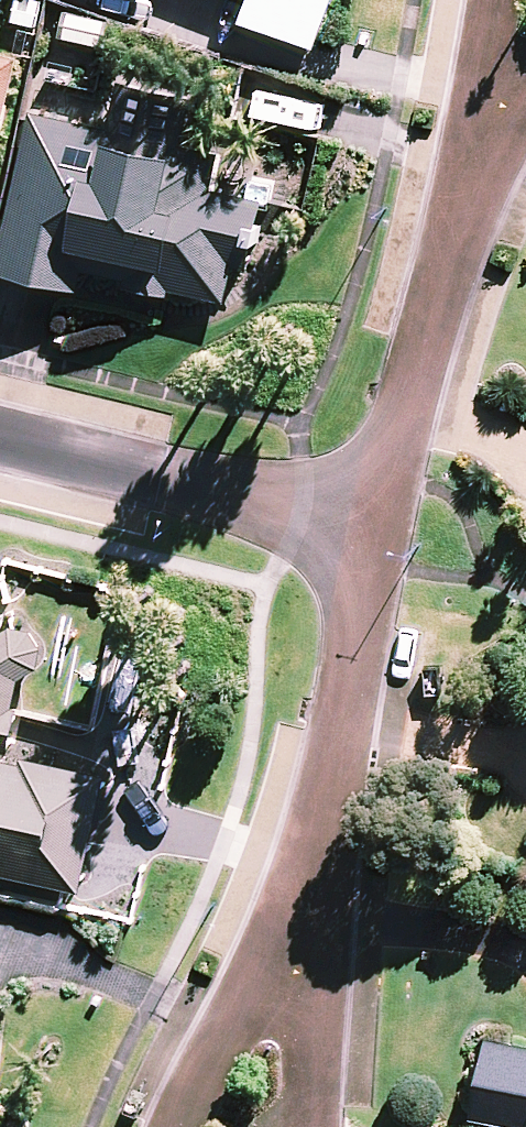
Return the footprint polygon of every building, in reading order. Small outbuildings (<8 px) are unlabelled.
[(260,10),(250,38),(324,65),(348,0),(234,0),(260,10)] [(25,66),(0,60),(0,178),(25,66)] [(118,139),(39,121),(2,282),(88,302),(93,280),(133,289),(132,296),(183,308),(185,301),(237,313),(246,277),(258,280),(274,210),(223,199),(231,164),(192,155),(202,108),(129,91),(118,139)] [(89,902),(114,793),(11,770),(13,761),(18,762),(28,720),(22,719),(29,689),(33,690),(48,677),(52,659),(43,642),(23,637),(5,651),(0,649),(0,882),(89,902)] [(480,1126),(481,1126),(525,1126),(525,1054),(495,1048),(480,1126)]
